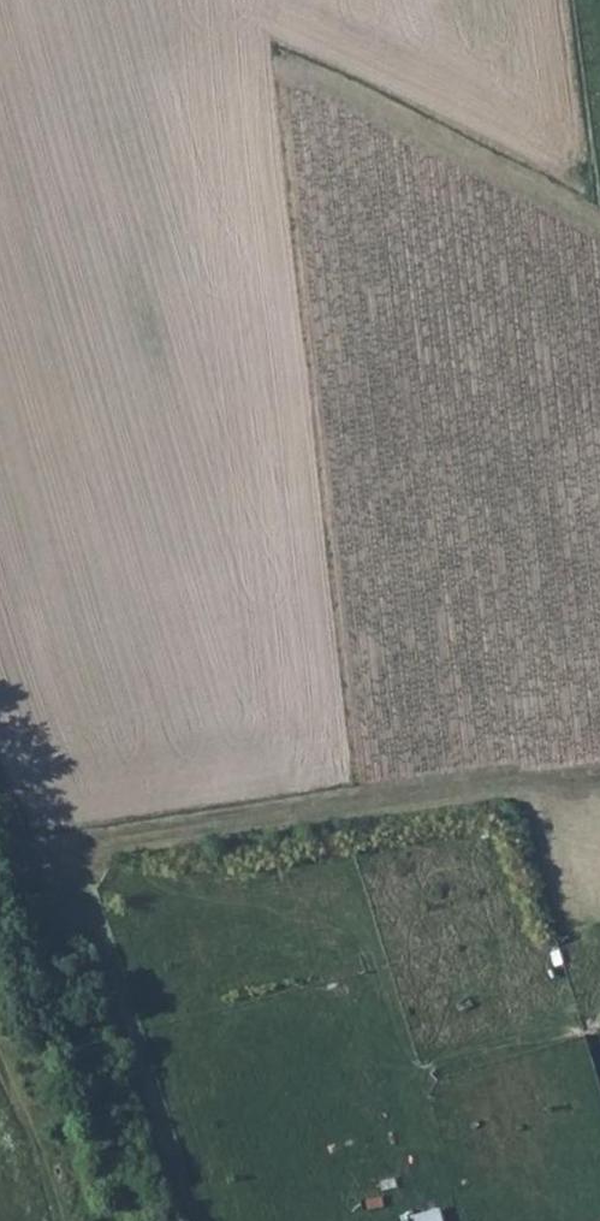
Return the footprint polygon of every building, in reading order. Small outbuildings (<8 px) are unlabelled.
[(417,1214),(420,1220),(447,1220),(443,1206),(417,1214)]
